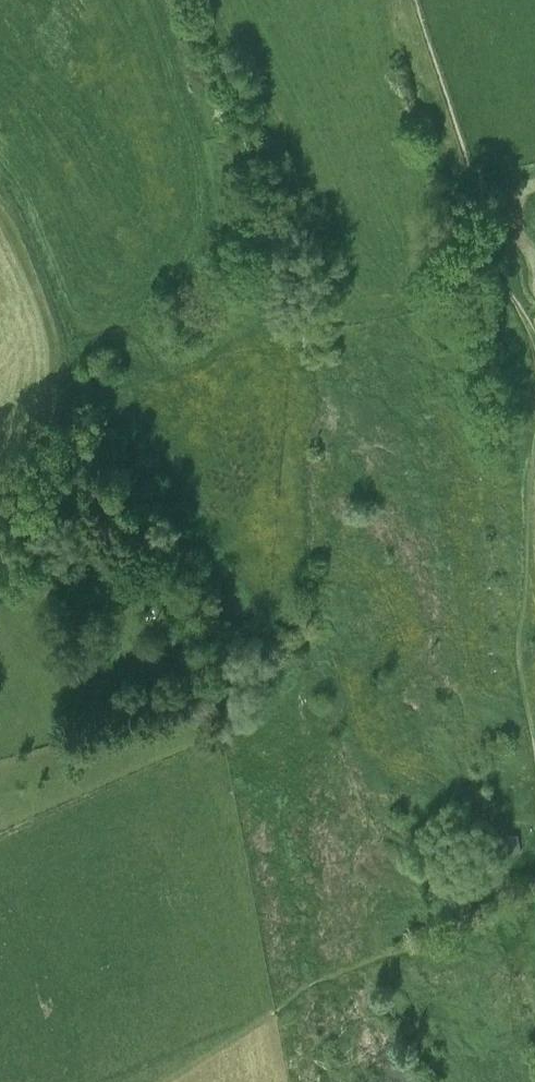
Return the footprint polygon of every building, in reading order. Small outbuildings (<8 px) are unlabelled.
[(520,850),(518,833),(505,835),(507,853),(520,850)]
